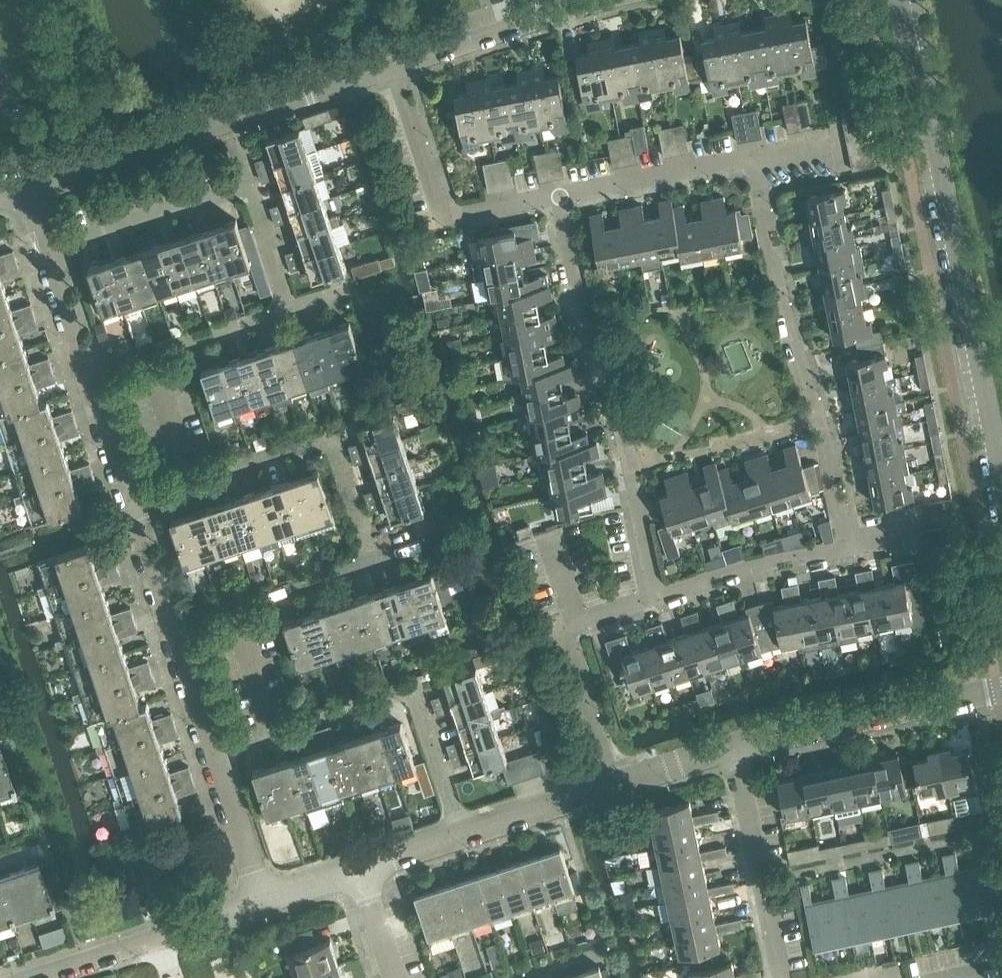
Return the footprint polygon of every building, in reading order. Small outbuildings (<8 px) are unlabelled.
[(827,64),(823,43),(811,45),(806,18),(792,21),(790,11),(778,13),(787,61),(799,59),(801,70),(827,64)] [(767,26),(754,29),(763,76),(778,73),(776,63),(787,61),(778,13),(765,16),(767,26)] [(739,21),(726,24),(736,71),(748,69),(750,79),(763,76),(754,29),(741,31),(739,21)] [(705,52),(695,54),(699,77),(710,75),(712,86),(727,83),(725,73),(736,71),(726,24),(714,26),(716,36),(702,39),(705,52)] [(664,27),(651,29),(661,76),(672,74),(674,84),(689,81),(688,79),(699,77),(695,54),(684,57),(679,33),(666,36),(664,27)] [(641,41),(627,43),(637,91),(652,88),(650,78),(661,76),(651,29),(639,32),(641,41)] [(613,37),(600,39),(610,86),(621,84),(623,94),(637,91),(627,43),(615,46),(613,37)] [(610,86),(600,39),(588,42),(590,51),(576,54),(586,101),(600,99),(598,89),(610,86)] [(542,65),(530,68),(540,116),(551,113),(553,123),(568,120),(558,72),(544,75),(542,65)] [(520,80),(506,83),(516,130),(530,127),(528,118),(540,116),(530,68),(518,71),(520,80)] [(480,78),(479,79),(488,125),(500,123),(502,133),(516,130),(506,83),(493,85),(491,76),(480,78)] [(488,125),(479,79),(467,81),(469,90),(454,93),(464,140),(480,137),(478,128),(480,127),(488,125)] [(808,98),(796,101),(801,128),(813,126),(811,114),(808,98)] [(801,128),(796,101),(783,103),(786,118),(788,131),(801,128)] [(840,109),(842,120),(867,115),(866,112),(872,111),(870,103),(840,109)] [(304,115),(307,125),(308,125),(332,117),(329,107),(304,115)] [(757,108),(744,111),(750,139),(762,136),(760,123),(757,108)] [(750,139),(744,111),(732,114),(737,141),(750,139)] [(867,115),(842,120),(845,132),(869,128),(867,115)] [(626,134),(620,135),(625,163),(638,160),(636,151),(642,150),(642,147),(649,146),(644,123),(631,125),(631,127),(625,129),(626,134)] [(684,123),(671,125),(676,153),(689,150),(686,137),(684,123)] [(316,148),(308,125),(307,125),(268,138),(272,149),(266,151),(267,155),(256,159),(258,167),(316,148)] [(676,153),(671,125),(658,128),(661,143),(664,155),(676,153)] [(845,132),(847,145),(871,140),(869,128),(845,132)] [(625,163),(620,135),(608,138),(610,152),(613,165),(625,163)] [(847,145),(850,157),(874,152),(871,140),(847,145)] [(559,147),(547,150),(552,177),(564,174),(562,161),(559,147)] [(280,174),(284,185),(316,175),(316,174),(323,171),(316,149),(258,168),(261,176),(273,172),(274,176),(280,174)] [(552,177),(547,150),(534,152),(537,166),(540,179),(552,177)] [(874,152),(850,157),(852,169),(876,164),(874,152)] [(508,157),(495,159),(501,187),(513,184),(510,171),(508,157)] [(501,187),(495,159),(483,162),(486,175),(488,189),(501,187)] [(271,205),(274,215),(324,198),(316,175),(284,185),(287,195),(281,197),(283,201),(271,205)] [(805,195),(810,219),(844,212),(842,199),(846,198),(844,187),(805,195)] [(881,189),(884,204),(894,202),(890,187),(881,189)] [(724,195),(714,197),(723,249),(743,245),(742,238),(753,236),(749,216),(748,211),(742,212),(740,207),(736,208),(736,207),(727,209),(724,195)] [(661,213),(654,215),(662,252),(680,249),(672,205),(673,205),(671,197),(658,199),(661,213)] [(703,213),(696,215),(703,253),(723,249),(714,197),(701,200),(703,213)] [(295,221),(299,233),(338,219),(336,214),(330,216),(324,198),(274,215),(276,223),(288,219),(290,222),(295,221)] [(884,204),(889,227),(898,226),(894,202),(884,204)] [(642,203),(632,205),(642,256),(662,252),(654,215),(645,217),(642,203)] [(684,203),(673,205),(672,205),(680,249),(682,257),(703,253),(696,215),(686,217),(684,203)] [(621,221),(614,222),(622,260),(642,256),(632,205),(619,207),(621,221)] [(360,213),(365,228),(379,223),(374,209),(360,213)] [(622,260),(614,222),(605,224),(602,210),(590,213),(600,264),(622,260)] [(810,219),(814,242),(853,235),(851,224),(847,225),(844,212),(810,219)] [(237,218),(219,224),(237,277),(255,271),(237,218)] [(286,251),(289,261),(339,245),(333,225),(339,223),(338,219),(299,233),(302,242),(296,243),(298,248),(286,251)] [(477,235),(481,255),(481,256),(533,246),(530,234),(536,233),(534,221),(503,227),(500,231),(477,235)] [(219,224),(201,230),(219,283),(237,277),(219,224)] [(889,227),(894,252),(903,250),(898,226),(889,227)] [(201,230),(183,236),(200,289),(219,283),(201,230)] [(814,242),(820,267),(864,258),(861,244),(856,245),(853,235),(814,242)] [(183,236),(165,243),(182,295),(200,289),(183,236)] [(165,243),(146,249),(164,302),(182,295),(165,243)] [(339,245),(289,261),(292,269),(304,265),(305,269),(310,267),(314,278),(346,267),(339,245)] [(476,278),(485,276),(522,269),(521,261),(535,258),(533,246),(481,256),(481,255),(471,257),(476,278)] [(18,261),(14,249),(0,254),(0,266),(18,261)] [(146,249),(128,255),(146,308),(164,302),(146,249)] [(903,250),(894,252),(897,268),(906,266),(903,250)] [(128,255),(110,261),(127,314),(146,308),(128,255)] [(383,267),(380,256),(353,265),(356,276),(383,267)] [(820,267),(824,290),(863,283),(861,271),(866,270),(864,258),(820,267)] [(8,293),(3,278),(22,272),(18,261),(0,266),(0,296),(8,293)] [(127,314),(110,261),(90,267),(107,321),(127,314)] [(426,268),(416,271),(421,289),(431,287),(426,268)] [(490,297),(496,296),(549,285),(547,273),(524,277),(522,269),(485,276),(489,294),(490,297)] [(900,283),(903,298),(912,296),(909,281),(900,283)] [(824,290),(829,313),(863,306),(861,293),(865,292),(863,283),(824,290)] [(496,296),(500,316),(539,308),(537,299),(552,296),(549,285),(496,296)] [(722,287),(723,297),(732,296),(731,286),(722,287)] [(438,287),(425,289),(428,308),(453,303),(452,295),(440,297),(438,287)] [(35,314),(31,302),(13,308),(8,293),(0,296),(0,325),(35,314)] [(912,296),(903,298),(907,315),(916,313),(912,296)] [(236,306),(226,309),(229,318),(239,315),(236,306)] [(856,333),(858,345),(883,341),(880,328),(872,330),(870,318),(866,319),(863,306),(829,313),(834,338),(856,333)] [(500,316),(504,335),(557,325),(555,313),(540,316),(539,308),(500,316)] [(26,347),(20,331),(39,326),(35,314),(0,325),(0,355),(26,347)] [(447,316),(437,318),(439,327),(449,325),(447,316)] [(351,320),(332,326),(349,379),(368,373),(351,320)] [(504,335),(508,355),(547,347),(546,339),(560,336),(557,325),(504,335)] [(95,328),(98,341),(108,338),(104,326),(95,328)] [(332,326),(313,332),(331,385),(349,379),(332,326)] [(313,332),(295,338),(312,391),(331,385),(313,332)] [(295,338),(277,344),(295,397),(312,391),(295,338)] [(461,338),(448,340),(449,346),(462,343),(461,338)] [(847,359),(852,384),(886,378),(883,364),(887,363),(885,352),(883,341),(858,345),(860,357),(847,359)] [(277,344),(258,350),(276,403),(295,397),(277,344)] [(53,368),(49,356),(30,362),(26,347),(0,355),(0,385),(53,368)] [(505,377),(512,376),(512,375),(565,364),(563,352),(549,355),(547,347),(508,355),(500,357),(505,377)] [(258,350),(240,356),(258,409),(276,403),(258,350)] [(915,355),(918,371),(926,369),(924,353),(915,355)] [(448,358),(449,367),(464,365),(463,355),(448,358)] [(240,356),(222,362),(240,415),(258,409),(240,356)] [(240,415),(222,362),(203,368),(221,421),(240,415)] [(516,395),(524,394),(563,386),(561,378),(576,375),(573,362),(565,364),(512,375),(512,376),(516,395)] [(49,400),(48,398),(43,400),(38,386),(57,380),(53,368),(0,385),(0,416),(49,400)] [(926,369),(918,371),(921,387),(930,385),(926,369)] [(852,384),(856,407),(894,400),(892,389),(888,390),(886,378),(852,384)] [(527,412),(528,414),(580,403),(578,391),(565,394),(563,386),(524,394),(527,412)] [(398,401),(401,411),(427,403),(424,393),(398,401)] [(856,407),(861,431),(895,425),(904,423),(902,411),(908,409),(906,399),(895,401),(894,400),(856,407)] [(76,420),(72,408),(54,414),(49,400),(0,416),(0,427),(4,439),(0,441),(0,444),(76,420)] [(924,402),(927,418),(936,417),(932,400),(924,402)] [(528,416),(532,434),(571,426),(569,418),(583,415),(580,403),(528,414),(528,416)] [(477,404),(464,407),(468,426),(481,423),(477,404)] [(350,445),(352,453),(403,437),(396,413),(362,424),(366,435),(360,437),(362,441),(350,445)] [(936,417),(927,418),(930,434),(939,432),(936,417)] [(14,469),(66,453),(62,438),(80,432),(76,420),(0,444),(0,448),(7,446),(14,469)] [(861,431),(866,454),(904,447),(902,436),(898,437),(895,425),(861,431)] [(536,452),(536,454),(589,443),(588,442),(586,431),(572,434),(571,426),(532,434),(536,452)] [(374,461),(377,471),(418,458),(417,454),(409,456),(403,437),(352,453),(356,462),(367,459),(369,463),(374,461)] [(540,474),(547,472),(586,465),(584,456),(599,453),(596,441),(588,442),(589,443),(536,454),(537,456),(540,474)] [(787,461),(780,463),(791,500),(812,493),(811,489),(820,486),(814,460),(802,463),(796,443),(783,447),(787,461)] [(866,454),(871,479),(904,472),(902,459),(906,458),(904,447),(866,454)] [(934,449),(937,465),(945,464),(942,448),(934,449)] [(768,452),(756,456),(772,506),(791,500),(780,463),(772,466),(768,452)] [(15,495),(16,499),(94,473),(90,461),(71,467),(66,453),(14,469),(22,493),(15,495)] [(748,473),(740,476),(752,512),(772,506),(756,456),(744,460),(748,473)] [(365,491),(368,501),(418,484),(412,465),(420,462),(418,458),(377,471),(381,482),(375,483),(376,487),(365,491)] [(699,481),(711,517),(714,528),(733,521),(732,519),(730,511),(730,510),(716,469),(718,468),(715,461),(703,465),(707,478),(699,481)] [(945,464),(937,465),(940,481),(948,479),(945,464)] [(551,491),(551,493),(604,482),(602,470),(587,473),(586,465),(547,472),(551,491)] [(729,465),(718,468),(716,469),(730,510),(730,511),(732,519),(752,512),(740,476),(733,478),(729,465)] [(320,469),(300,476),(318,529),(337,523),(320,469)] [(688,470),(676,474),(692,523),(711,517),(699,481),(692,483),(688,470)] [(904,472),(871,479),(876,503),(914,495),(912,483),(907,485),(904,472)] [(94,473),(16,499),(18,502),(24,500),(32,523),(84,507),(79,491),(97,485),(94,473)] [(692,523),(676,474),(664,477),(668,490),(660,493),(670,525),(658,528),(668,559),(681,555),(673,529),(692,523)] [(482,477),(484,486),(499,484),(498,475),(482,477)] [(300,476),(283,481),(300,535),(318,529),(300,476)] [(283,481),(264,487),(282,541),(300,535),(283,481)] [(604,482),(551,493),(552,495),(556,513),(563,512),(565,524),(582,518),(580,508),(594,505),(592,497),(607,494),(604,482)] [(392,518),(412,511),(426,507),(418,484),(368,501),(370,509),(382,505),(384,509),(389,508),(392,518)] [(264,487),(246,493),(264,547),(282,541),(264,487)] [(246,493),(228,499),(246,553),(264,547),(246,493)] [(928,501),(930,514),(956,509),(954,496),(928,501)] [(228,499),(210,505),(227,559),(246,553),(228,499)] [(412,511),(416,523),(448,512),(444,501),(426,507),(412,511)] [(210,505),(192,511),(209,565),(227,559),(210,505)] [(451,512),(454,523),(464,520),(461,509),(451,512)] [(933,527),(950,523),(959,521),(956,509),(930,514),(933,527)] [(209,565),(192,511),(172,518),(189,571),(209,565)] [(448,512),(416,523),(420,534),(452,523),(448,512)] [(831,519),(819,523),(825,540),(835,538),(833,529),(831,519)] [(950,523),(933,527),(926,528),(928,540),(928,541),(953,535),(950,523)] [(518,529),(521,539),(534,535),(531,525),(518,529)] [(802,529),(782,535),(786,548),(806,544),(802,529)] [(782,535),(764,542),(766,552),(786,548),(782,535)] [(38,586),(40,590),(117,565),(113,553),(95,559),(89,543),(38,560),(46,584),(38,586)] [(725,554),(715,557),(705,560),(708,569),(718,566),(728,562),(725,554)] [(295,563),(299,574),(309,571),(306,560),(295,563)] [(888,582),(896,624),(916,620),(917,626),(930,623),(917,560),(894,564),(896,580),(888,582)] [(675,561),(666,564),(669,573),(678,570),(675,561)] [(28,565),(17,569),(19,577),(30,573),(28,565)] [(49,591),(57,614),(108,597),(103,583),(121,576),(117,565),(40,590),(41,594),(49,591)] [(445,568),(434,571),(442,597),(445,606),(456,602),(454,597),(445,568)] [(873,568),(865,570),(878,636),(881,635),(880,627),(896,624),(888,582),(876,584),(873,568)] [(860,587),(850,589),(859,631),(872,629),(874,636),(878,636),(865,570),(857,571),(860,587)] [(434,571),(414,578),(432,631),(451,624),(445,606),(442,597),(434,571)] [(837,575),(829,577),(842,643),(860,639),(859,631),(850,589),(840,591),(837,575)] [(822,595),(814,597),(823,646),(842,643),(829,577),(819,579),(822,595)] [(414,578),(396,584),(414,637),(432,631),(414,578)] [(799,583),(792,584),(804,642),(805,650),(823,646),(814,597),(803,599),(799,583)] [(396,584),(378,590),(395,643),(414,637),(396,584)] [(763,601),(761,601),(773,648),(776,647),(804,642),(792,584),(783,586),(786,603),(777,605),(776,598),(763,601)] [(233,585),(223,588),(226,598),(236,595),(233,585)] [(378,590),(360,596),(378,649),(395,643),(378,590)] [(356,597),(341,602),(359,655),(378,649),(360,596),(356,597)] [(56,639),(58,643),(135,617),(131,606),(113,612),(108,597),(57,614),(64,637),(56,639)] [(735,599),(727,602),(747,665),(751,664),(748,657),(773,648),(761,601),(748,605),(750,611),(740,614),(735,599)] [(324,608),(341,661),(344,668),(361,662),(359,655),(341,602),(324,608)] [(724,620),(714,623),(727,664),(741,659),(743,667),(747,665),(727,602),(718,605),(724,620)] [(324,608),(305,614),(323,667),(341,661),(324,608)] [(699,611),(691,613),(712,677),(715,676),(712,669),(727,664),(714,623),(704,627),(699,611)] [(688,632),(678,635),(691,675),(704,671),(707,679),(712,677),(691,613),(683,616),(688,632)] [(295,647),(303,673),(323,667),(305,614),(286,620),(290,632),(284,634),(289,649),(295,647)] [(67,644),(74,667),(125,650),(120,635),(139,629),(135,617),(58,643),(59,647),(67,644)] [(669,638),(663,622),(656,625),(676,689),(680,688),(677,680),(691,675),(678,635),(669,638)] [(652,644),(643,647),(656,687),(668,683),(671,690),(676,689),(656,625),(647,628),(652,644)] [(627,634),(607,640),(614,663),(625,660),(636,693),(639,701),(643,700),(640,692),(656,687),(643,647),(632,650),(627,634)] [(481,645),(467,649),(469,657),(483,652),(481,645)] [(475,655),(478,666),(480,665),(510,656),(507,645),(483,653),(480,654),(475,655)] [(74,693),(75,696),(153,671),(149,659),(130,665),(125,650),(74,667),(82,690),(74,693)] [(900,652),(892,653),(893,656),(894,661),(902,660),(901,655),(900,652)] [(432,693),(436,706),(486,689),(478,666),(445,677),(448,684),(443,686),(444,689),(432,693)] [(92,722),(99,719),(143,704),(143,703),(138,688),(156,682),(153,671),(75,696),(76,700),(84,697),(92,722)] [(457,713),(460,724),(501,711),(499,706),(492,708),(486,689),(436,706),(438,715),(450,711),(451,715),(457,713)] [(99,745),(100,749),(176,723),(172,711),(153,718),(147,702),(143,703),(143,704),(99,719),(106,742),(99,745)] [(447,740),(451,752),(501,736),(495,717),(502,715),(501,711),(460,724),(463,731),(458,733),(459,736),(447,740)] [(402,722),(382,729),(399,781),(420,775),(402,722)] [(109,749),(117,773),(165,756),(160,742),(180,735),(176,723),(100,749),(101,752),(109,749)] [(382,729),(365,734),(382,787),(399,781),(382,729)] [(365,734),(347,740),(364,793),(382,787),(365,734)] [(501,736),(451,752),(454,761),(457,760),(458,765),(472,760),(476,771),(504,762),(510,783),(513,782),(522,779),(515,758),(508,760),(501,736)] [(347,740),(329,746),(346,799),(364,793),(347,740)] [(0,746),(0,798),(17,792),(14,785),(13,785),(0,746)] [(329,746),(311,752),(328,805),(346,799),(329,746)] [(952,748),(940,751),(950,792),(961,790),(960,784),(975,781),(968,750),(953,753),(952,748)] [(539,750),(527,754),(534,775),(544,772),(546,771),(539,750)] [(950,792),(940,751),(931,753),(932,758),(917,761),(923,792),(939,789),(940,794),(950,792)] [(311,752),(292,758),(312,820),(330,814),(328,805),(311,752)] [(527,754),(515,758),(522,779),(534,775),(527,754)] [(899,754),(875,760),(883,796),(907,791),(899,754)] [(116,798),(117,802),(193,777),(189,765),(170,771),(165,756),(117,773),(124,796),(116,798)] [(274,764),(290,817),(291,817),(294,826),(312,820),(292,758),(274,764)] [(875,760),(851,765),(859,801),(883,796),(875,760)] [(273,823),(290,817),(274,764),(255,770),(262,789),(273,823)] [(851,765),(828,770),(836,806),(837,815),(861,810),(859,801),(851,765)] [(828,770),(804,775),(812,811),(836,806),(828,770)] [(812,811),(804,775),(780,780),(787,817),(812,811)] [(193,777),(117,802),(119,805),(126,803),(134,827),(183,810),(178,794),(196,788),(193,777)] [(650,809),(654,828),(694,819),(694,815),(691,800),(650,809)] [(720,818),(719,810),(706,813),(708,821),(720,818)] [(981,811),(954,817),(957,829),(984,823),(981,811)] [(706,813),(694,815),(694,819),(695,823),(708,821),(706,813)] [(614,817),(602,820),(605,835),(617,832),(614,817)] [(957,829),(954,817),(930,822),(932,834),(957,829)] [(654,828),(658,846),(698,837),(695,823),(694,819),(654,828)] [(890,830),(891,834),(892,843),(924,836),(921,823),(890,830)] [(387,826),(378,829),(381,838),(390,835),(387,826)] [(891,834),(867,839),(869,848),(892,843),(891,834)] [(658,846),(661,863),(702,855),(701,851),(698,837),(658,846)] [(347,841),(350,848),(359,845),(356,838),(347,841)] [(867,839),(844,844),(846,853),(869,848),(867,839)] [(338,842),(331,844),(333,852),(341,850),(338,842)] [(844,844),(820,849),(822,858),(846,853),(844,844)] [(822,858),(820,849),(819,845),(787,852),(790,863),(790,865),(822,858)] [(728,854),(726,846),(714,848),(715,856),(728,854)] [(985,865),(973,868),(982,912),(1001,908),(988,846),(981,847),(985,865)] [(561,847),(541,853),(557,901),(577,895),(561,847)] [(701,851),(702,855),(703,859),(715,856),(714,848),(701,851)] [(541,853),(519,861),(535,908),(557,901),(541,853)] [(957,853),(950,854),(964,916),(982,912),(973,868),(961,871),(957,853)] [(948,873),(936,876),(946,920),(964,916),(950,854),(944,855),(948,873)] [(661,863),(665,881),(706,873),(703,859),(702,855),(661,863)] [(519,861),(500,867),(515,915),(535,908),(519,861)] [(920,861),(914,862),(928,924),(946,920),(936,876),(924,879),(920,861)] [(912,881),(899,884),(909,928),(928,924),(914,862),(908,863),(912,881)] [(38,865),(18,871),(33,917),(54,910),(52,903),(51,903),(38,865)] [(480,873),(478,874),(494,922),(515,915),(500,867),(480,873)] [(883,869),(877,870),(891,932),(909,928),(899,884),(887,887),(883,869)] [(875,889),(862,892),(872,936),(891,932),(877,870),(871,871),(875,889)] [(0,878),(0,884),(13,924),(33,917),(18,871),(0,878)] [(665,881),(669,899),(709,891),(709,887),(706,873),(665,881)] [(478,874),(457,881),(473,929),(480,926),(494,922),(478,874)] [(625,877),(616,878),(612,879),(616,891),(627,889),(625,877)] [(846,877),(840,878),(854,940),(872,936),(862,892),(850,894),(846,877)] [(838,897),(826,899),(835,944),(854,940),(840,878),(834,879),(838,897)] [(457,881),(437,887),(453,935),(473,929),(457,881)] [(736,890),(734,881),(721,884),(723,892),(736,890)] [(13,924),(0,884),(0,928),(13,924)] [(709,887),(709,891),(710,895),(723,892),(721,884),(709,887)] [(835,944),(826,899),(814,902),(810,884),(802,886),(816,948),(835,944)] [(453,935),(437,887),(416,894),(432,942),(453,935)] [(631,889),(619,891),(623,908),(634,906),(631,889)] [(669,899),(673,918),(713,909),(710,895),(709,891),(669,899)] [(631,907),(623,909),(626,920),(634,918),(631,907)] [(673,918),(677,936),(717,928),(716,923),(713,909),(673,918)] [(743,927),(742,918),(729,920),(731,930),(743,927)] [(716,923),(717,928),(718,932),(731,930),(729,920),(716,923)] [(296,951),(303,974),(339,962),(331,938),(318,942),(313,926),(282,936),(288,953),(296,951)] [(717,928),(677,936),(680,955),(721,946),(718,932),(717,928)] [(543,939),(533,942),(537,953),(547,950),(543,939)] [(499,948),(489,951),(494,967),(504,963),(499,948)] [(693,977),(732,977),(736,977),(736,973),(732,959),(691,968),(693,977)] [(339,962),(303,974),(304,977),(344,977),(339,962)] [(579,972),(581,977),(604,977),(600,965),(579,972)] [(440,974),(442,977),(461,977),(464,977),(460,966),(448,969),(449,971),(440,974)] [(748,971),(750,977),(757,977),(762,977),(760,968),(748,971)]
